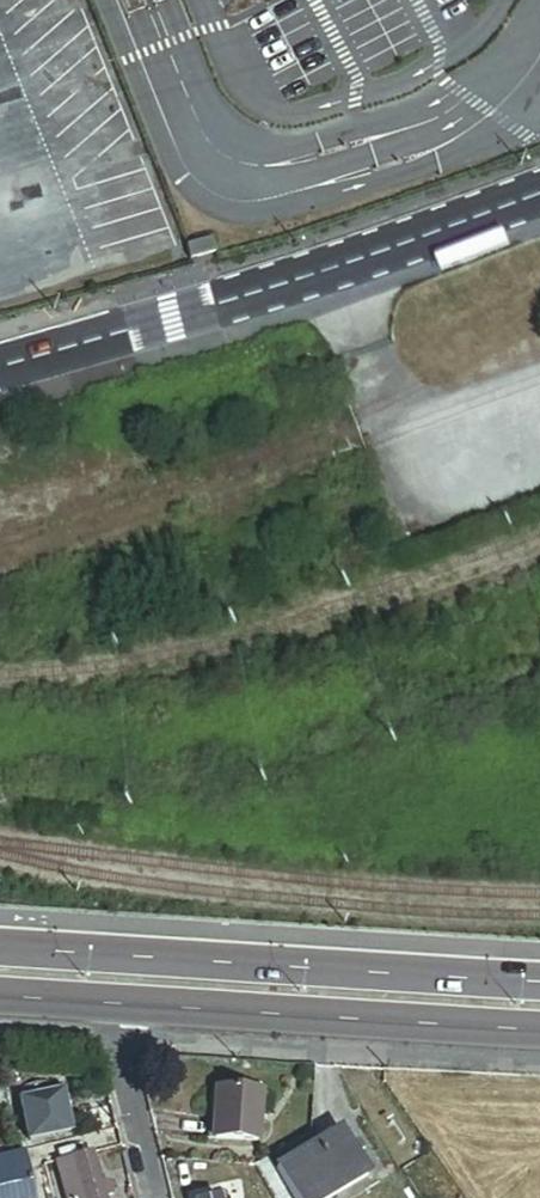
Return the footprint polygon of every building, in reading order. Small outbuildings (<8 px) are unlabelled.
[(262,1093),(219,1089),(216,1137),(258,1141),(262,1093)] [(62,1092),(22,1100),(30,1141),(71,1132),(62,1092)] [(279,1168),(297,1197),(328,1197),(368,1175),(356,1155),(365,1150),(351,1126),(279,1168)] [(16,1153),(0,1157),(0,1197),(36,1197),(26,1155),(25,1151),(16,1153)] [(58,1162),(67,1197),(108,1197),(114,1196),(111,1181),(104,1182),(96,1152),(58,1162)] [(272,1157),(257,1166),(275,1197),(297,1197),(279,1168),(272,1157)]
